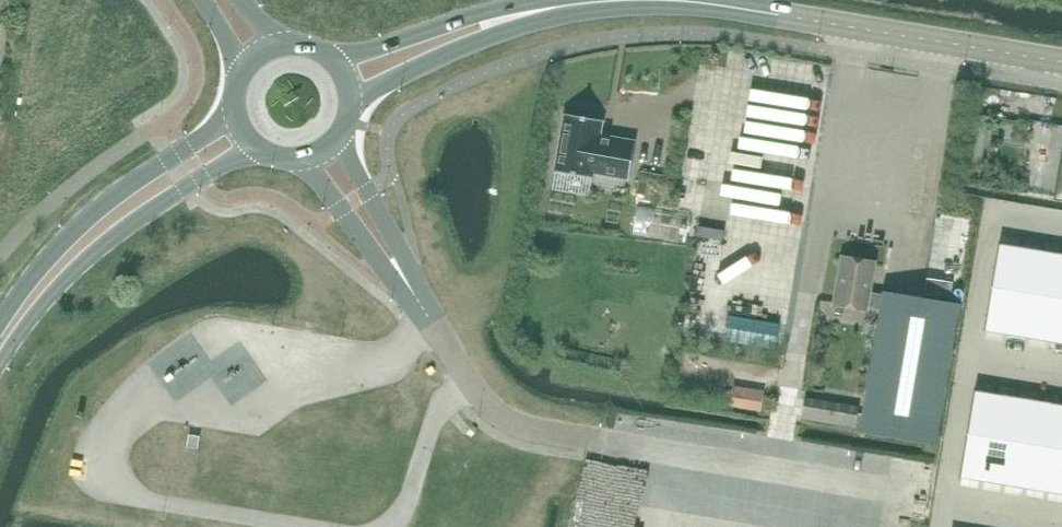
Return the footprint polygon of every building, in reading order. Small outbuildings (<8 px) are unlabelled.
[(821,88),(823,77),(765,66),(763,77),(784,81),(778,114),(816,121),(819,108),(789,102),(792,83),(821,88)] [(565,113),(555,171),(564,173),(593,178),(594,173),(630,179),(636,141),(627,140),(611,137),(602,135),(600,135),(603,120),(565,113)] [(782,136),(779,146),(811,154),(814,143),(782,136)] [(739,198),(739,209),(770,210),(770,200),(739,198)] [(638,206),(634,234),(669,240),(685,243),(690,215),(674,212),(638,206)] [(999,244),(992,287),(1013,290),(1020,247),(999,244)] [(1020,247),(1013,290),(1035,294),(1042,251),(1020,247)] [(1035,294),(1056,298),(1061,263),(1061,254),(1042,251),(1035,294)] [(871,293),(876,262),(842,256),(834,303),(868,309),(869,306),(881,308),(861,428),(937,441),(960,303),(884,290),(883,295),(871,293)] [(992,287),(984,330),(1006,334),(1013,290),(992,287)] [(1013,290),(1006,334),(1028,337),(1035,294),(1013,290)] [(1035,294),(1028,337),(1049,341),(1056,298),(1035,294)] [(1049,341),(1061,343),(1061,299),(1056,298),(1049,341)] [(200,331),(187,342),(195,352),(208,342),(200,331)] [(757,409),(759,394),(729,389),(726,404),(757,409)] [(974,390),(967,434),(989,437),(996,394),(974,390)] [(996,394),(989,437),(1010,441),(1017,398),(996,394)] [(859,428),(862,407),(801,397),(798,417),(859,428)] [(1017,398),(1010,441),(1032,444),(1039,401),(1017,398)] [(1039,401),(1032,444),(1053,448),(1061,405),(1039,401)] [(1053,448),(1061,449),(1061,405),(1053,448)] [(198,448),(200,436),(189,434),(187,447),(198,448)] [(964,456),(960,477),(982,480),(989,437),(967,434),(964,456)] [(989,437),(982,480),(1003,484),(1010,441),(989,437)] [(1010,441),(1003,484),(1025,487),(1032,444),(1010,441)] [(1032,444),(1025,487),(1046,491),(1053,448),(1032,444)] [(1046,491),(1061,494),(1061,449),(1053,448),(1046,491)]
